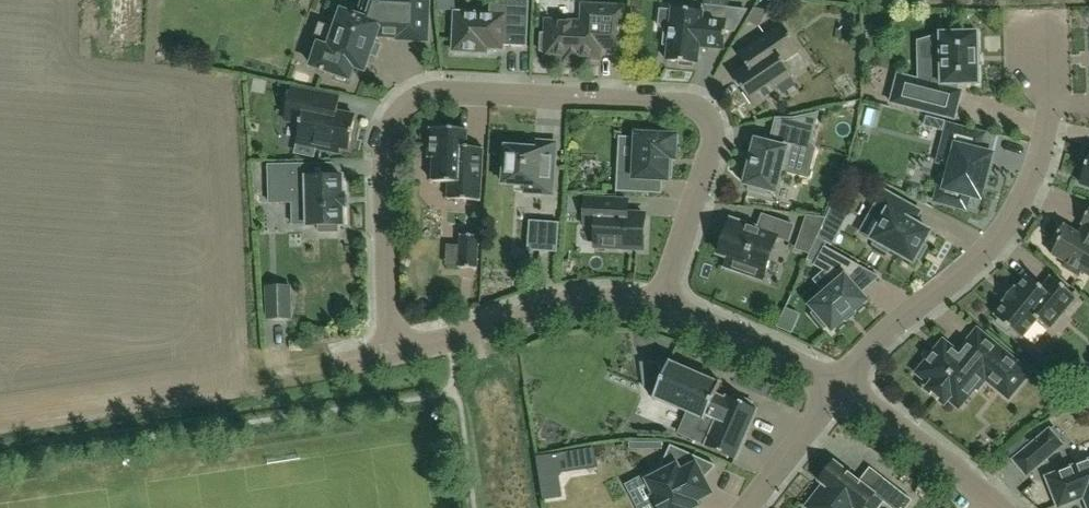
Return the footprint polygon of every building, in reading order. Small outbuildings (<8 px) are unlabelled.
[(427,38),(428,0),(364,0),(358,17),(341,11),(328,49),(318,45),(317,49),(314,48),(309,62),(312,63),(311,66),(321,70),(321,72),(324,72),(324,71),(337,75),(336,79),(345,82),(346,78),(349,80),(354,67),(365,71),(369,58),(368,58),(376,36),(398,36),(398,39),(427,40),(427,38)] [(480,53),(486,54),(487,49),(502,50),(503,46),(527,47),(529,0),(503,0),(502,7),(490,6),(490,14),(455,13),(453,52),(480,53)] [(580,63),(580,58),(600,59),(600,47),(622,48),(624,8),(583,6),(582,23),(547,22),(546,34),(541,34),(540,52),(545,52),(545,57),(564,58),(564,62),(580,63)] [(703,12),(672,9),(670,27),(665,27),(663,45),(668,46),(667,61),(679,62),(679,66),(693,67),(693,64),(697,64),(699,47),(724,49),(726,30),(734,31),(746,11),(728,9),(726,21),(702,18),(703,12)] [(800,51),(792,39),(782,24),(738,54),(747,68),(733,77),(754,109),(780,91),(777,87),(793,76),(784,62),(800,51)] [(941,59),(919,59),(920,80),(898,75),(891,102),(954,119),(962,91),(957,90),(957,85),(979,85),(978,33),(941,34),(941,59)] [(340,98),(329,96),(290,89),(284,120),(301,123),(296,144),(339,152),(340,147),(349,149),(355,117),(337,113),(340,98)] [(818,114),(793,119),(786,148),(755,140),(744,185),(749,186),(748,191),(765,196),(767,191),(776,193),(784,160),(798,163),(801,148),(809,150),(818,114)] [(949,127),(945,143),(940,161),(952,164),(948,178),(943,176),(937,200),(965,207),(968,194),(980,197),(991,155),(979,152),(983,136),(949,127)] [(483,148),(468,148),(467,148),(468,130),(430,128),(428,159),(433,159),(432,182),(448,183),(447,200),(480,201),(483,148)] [(616,192),(643,193),(643,179),(667,180),(668,159),(675,159),(676,137),(637,135),(635,169),(617,168),(616,192)] [(503,184),(515,185),(525,186),(524,193),(552,195),(556,143),(537,142),(537,149),(506,147),(503,184)] [(1080,183),(1088,187),(1088,158),(1080,183)] [(269,204),(292,203),(308,202),(308,226),(318,226),(319,233),(338,232),(338,225),(343,225),(343,207),(345,207),(345,195),(342,195),(342,177),(308,178),(308,165),(268,166),(269,204)] [(883,219),(872,239),(875,241),(873,245),(887,253),(890,249),(913,263),(916,258),(920,260),(927,247),(923,245),(930,232),(914,223),(921,212),(884,191),(872,213),(883,219)] [(628,201),(605,200),(585,199),(584,225),(596,225),(595,246),(643,248),(645,215),(627,215),(628,201)] [(1081,225),(1082,225),(1083,225),(1084,226),(1079,235),(1064,226),(1065,226),(1064,225),(1054,242),(1055,243),(1058,244),(1052,255),(1053,256),(1053,255),(1065,262),(1063,267),(1079,276),(1082,272),(1088,276),(1088,211),(1081,225)] [(726,267),(743,273),(762,279),(776,237),(788,242),(794,226),(762,215),(757,230),(731,221),(719,255),(729,258),(726,267)] [(530,221),(527,250),(557,252),(559,223),(530,221)] [(830,245),(839,230),(824,222),(817,238),(830,245)] [(461,235),(460,246),(459,268),(477,269),(479,236),(461,235)] [(847,279),(861,267),(825,247),(814,266),(826,272),(836,284),(811,306),(815,311),(812,314),(825,329),(828,326),(832,331),(845,320),(854,312),(867,301),(847,279)] [(1051,276),(1041,288),(1027,276),(1026,277),(1016,289),(1014,287),(1002,301),(1005,303),(995,315),(994,316),(998,320),(996,322),(1008,332),(1010,329),(1022,339),(1037,320),(1049,330),(1076,297),(1051,276)] [(291,286),(268,287),(269,318),(292,317),(291,286)] [(959,407),(973,389),(975,390),(985,378),(1008,397),(1028,373),(977,331),(958,355),(943,343),(918,373),(932,385),(928,390),(944,403),(948,398),(959,407)] [(703,420),(694,440),(705,445),(704,446),(736,460),(757,410),(751,407),(753,403),(734,395),(733,399),(726,396),(725,399),(716,395),(721,383),(720,382),(719,384),(670,363),(671,361),(670,361),(666,369),(652,363),(642,364),(645,388),(656,393),(653,399),(654,400),(655,399),(703,420)] [(1014,460),(1027,475),(1062,446),(1049,430),(1014,460)] [(656,507),(699,507),(696,503),(714,495),(705,477),(715,467),(715,466),(670,446),(661,467),(662,468),(662,467),(663,467),(665,472),(648,481),(656,497),(652,499),(656,507)] [(875,494),(834,462),(819,482),(824,485),(807,507),(808,507),(863,507),(875,494)] [(1049,478),(1059,505),(1085,494),(1088,504),(1088,462),(1049,478)] [(884,501),(892,507),(906,507),(911,501),(889,483),(878,497),(884,501)]
